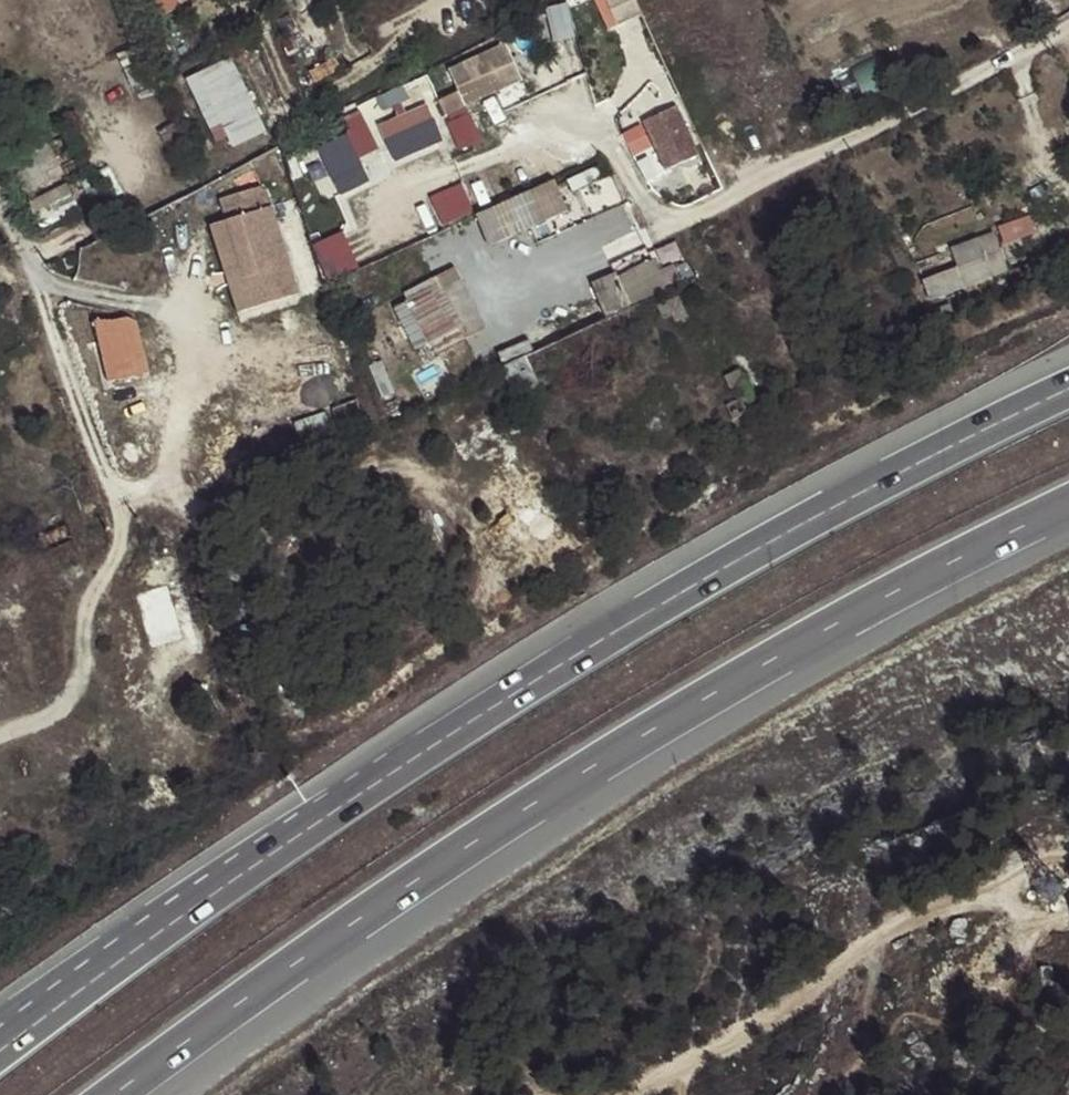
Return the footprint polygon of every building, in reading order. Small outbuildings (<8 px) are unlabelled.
[(158,25),(207,0),(145,0),(158,25)] [(441,100),(448,115),(526,79),(509,43),(452,69),(462,90),(441,100)] [(226,60),(184,79),(217,154),(260,135),(226,60)] [(442,143),(425,104),(376,124),(393,164),(442,143)] [(643,123),(666,171),(699,155),(676,107),(643,123)] [(372,180),(351,134),(315,150),(336,196),(372,180)] [(556,180),(478,216),(492,245),(570,210),(556,180)] [(445,226),(478,213),(466,183),(432,196),(445,226)] [(259,185),(220,198),(226,219),(244,276),(239,278),(248,308),(297,293),(265,191),(259,185)] [(65,221),(56,203),(34,215),(43,232),(65,221)] [(244,276),(226,219),(210,224),(237,312),(248,308),(239,278),(244,276)] [(318,241),(327,276),(358,269),(349,234),(318,241)] [(992,235),(950,250),(956,268),(921,281),(930,301),(967,287),(969,290),(976,287),(976,284),(1006,273),(992,235)] [(667,292),(653,261),(617,276),(615,272),(591,283),(607,318),(667,292)] [(471,340),(437,280),(409,296),(413,304),(401,311),(424,351),(437,344),(444,356),(471,340)] [(689,321),(680,297),(657,307),(663,321),(672,317),(676,324),(681,321),(683,324),(689,321)] [(152,373),(138,322),(95,333),(109,384),(152,373)] [(499,367),(516,401),(542,388),(526,355),(499,367)] [(745,383),(738,371),(725,377),(730,389),(745,383)] [(750,398),(751,397),(750,394),(726,405),(733,422),(743,417),(742,413),(755,407),(750,398)] [(172,584),(140,592),(152,644),(185,637),(172,584)]
